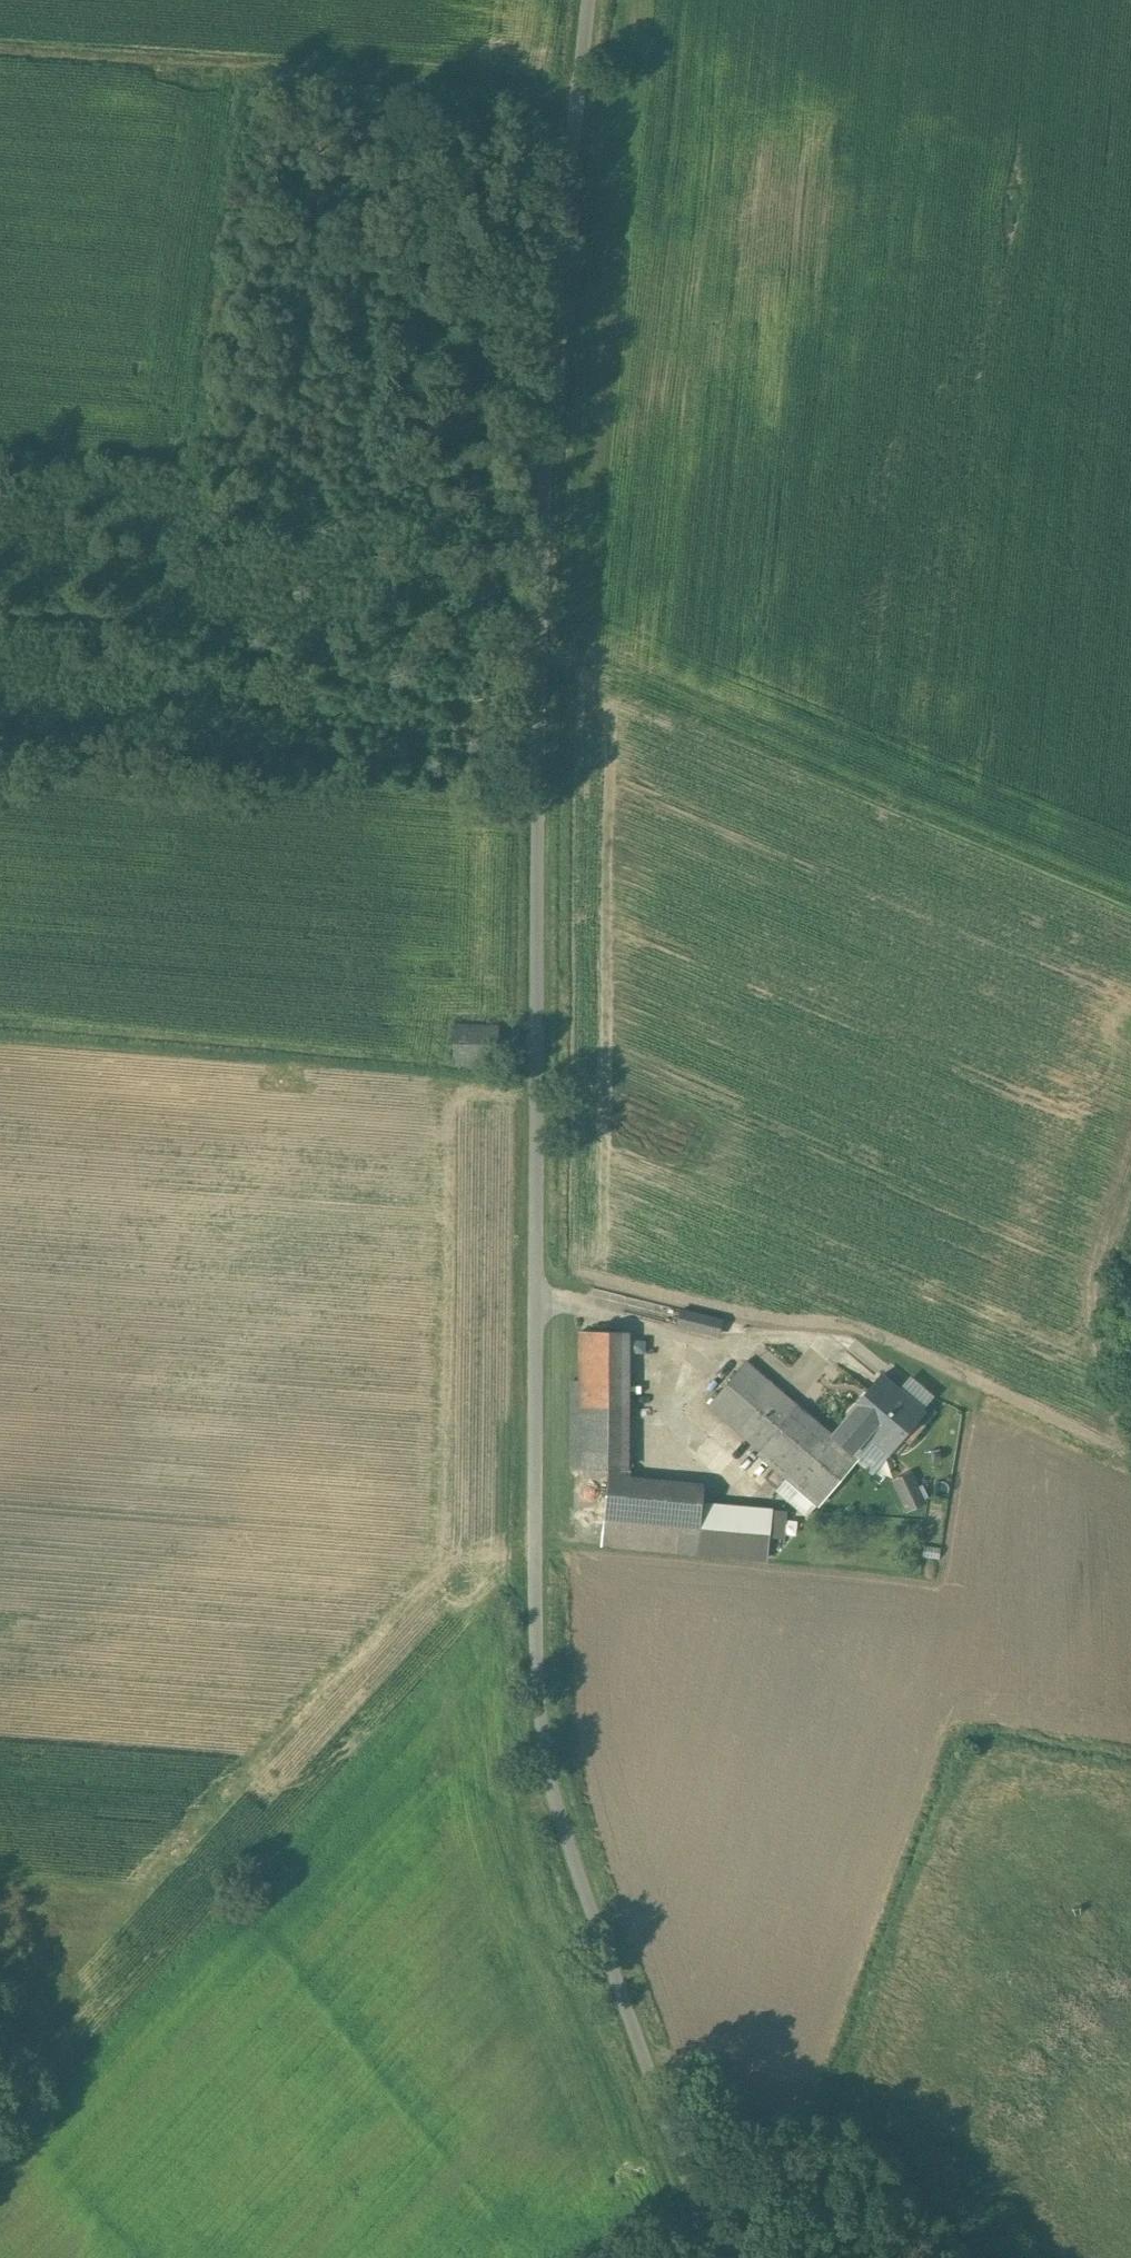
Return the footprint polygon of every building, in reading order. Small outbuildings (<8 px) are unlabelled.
[(494,1021),(453,1019),(451,1064),(492,1066),(494,1021)] [(626,1331),(581,1331),(581,1380),(580,1470),(625,1470),(626,1331)] [(833,1436),(746,1361),(709,1406),(797,1481),(834,1436),(833,1436)] [(924,1413),(880,1375),(866,1391),(873,1397),(865,1405),(859,1400),(848,1413),(851,1415),(833,1436),(834,1436),(852,1452),(870,1431),(892,1450),(924,1413)] [(572,1470),(580,1470),(581,1380),(572,1380),(572,1470)] [(834,1436),(797,1481),(821,1502),(858,1457),(852,1452),(834,1436)] [(912,1469),(891,1480),(908,1511),(929,1500),(912,1469)] [(608,1479),(604,1524),(700,1532),(704,1488),(608,1479)] [(700,1532),(604,1524),(602,1545),(698,1553),(700,1532)]
